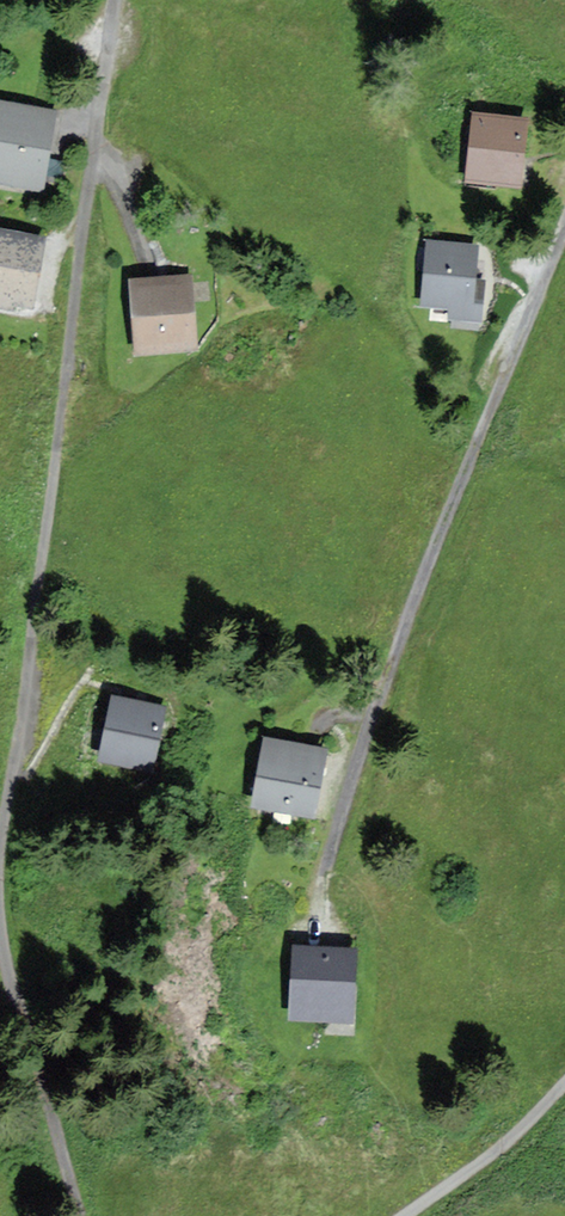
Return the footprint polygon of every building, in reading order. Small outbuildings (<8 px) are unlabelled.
[(0,104),(0,183),(39,190),(53,114),(0,104)] [(525,122),(476,116),(469,179),(518,185),(525,122)] [(0,233),(0,303),(28,308),(41,241),(0,233)] [(477,246),(428,243),(424,303),(451,305),(450,318),(480,321),(483,280),(475,279),(477,246)] [(186,278),(132,282),(138,352),(192,347),(186,278)] [(162,709),(115,699),(102,760),(149,770),(162,709)] [(325,752),(267,741),(256,804),(313,815),(325,752)] [(353,952),(294,949),(291,1017),(350,1020),(353,952)]
